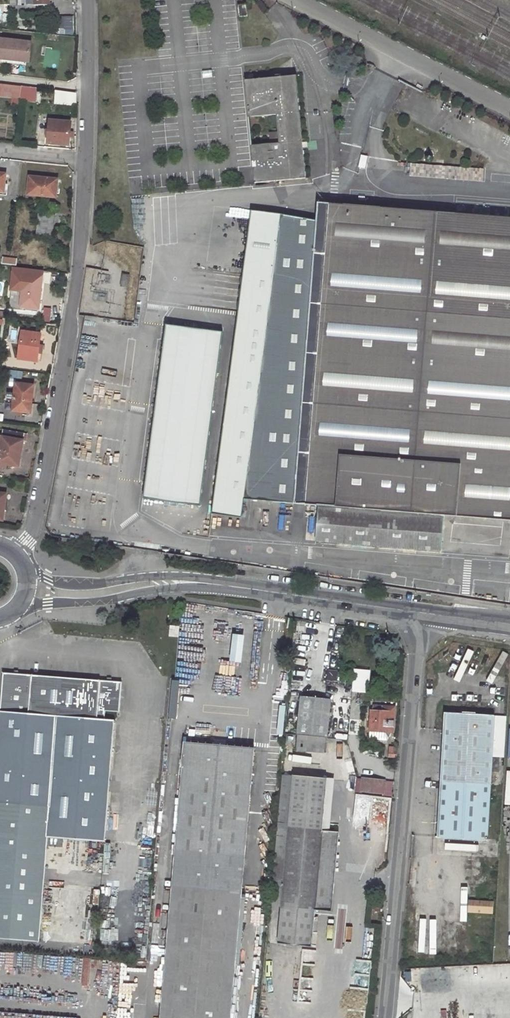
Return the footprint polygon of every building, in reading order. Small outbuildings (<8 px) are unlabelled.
[(15,0),(9,0),(9,13),(22,15),(22,6),(15,5),(15,0)] [(249,16),(248,6),(239,7),(240,17),(249,16)] [(56,33),(73,34),(73,16),(56,16),(56,33)] [(28,62),(31,43),(0,39),(0,59),(28,62)] [(307,178),(297,75),(247,81),(257,179),(257,183),(307,178)] [(21,98),(22,86),(0,84),(0,95),(21,98)] [(25,98),(36,99),(37,88),(27,87),(25,98)] [(57,91),(55,103),(76,106),(77,93),(57,91)] [(246,115),(234,116),(236,147),(248,146),(246,115)] [(49,121),(48,144),(69,145),(71,123),(49,121)] [(29,177),(28,194),(56,197),(57,179),(29,177)] [(509,521),(509,217),(331,204),(330,222),(281,214),(252,210),(214,497),(244,500),(321,506),(318,542),(442,551),(445,516),(509,521)] [(39,215),(37,234),(52,235),(54,217),(39,215)] [(8,264),(17,265),(18,258),(8,257),(8,264)] [(23,280),(19,307),(38,309),(41,283),(23,280)] [(223,331),(167,323),(143,498),(200,505),(223,331)] [(25,333),(21,359),(36,361),(40,335),(25,333)] [(13,401),(12,411),(30,413),(32,386),(14,384),(13,394),(8,393),(7,400),(13,401)] [(2,469),(3,463),(18,466),(23,439),(25,440),(26,433),(3,429),(1,437),(0,437),(0,469),(2,469)] [(214,497),(211,513),(241,517),(244,500),(214,497)] [(369,689),(369,669),(351,669),(351,689),(369,689)] [(115,721),(104,720),(105,711),(120,713),(122,683),(4,673),(1,712),(0,712),(0,938),(40,941),(49,837),(105,841),(115,721)] [(301,697),(298,735),(327,738),(331,700),(301,697)] [(283,705),(273,705),(273,734),(282,734),(283,705)] [(371,711),(370,730),(369,739),(388,740),(392,732),(392,726),(394,726),(394,710),(390,710),(390,707),(374,706),(374,711),(371,711)] [(444,713),(441,781),(439,822),(489,825),(492,771),(499,772),(500,758),(493,757),(495,716),(444,713)] [(495,716),(493,757),(500,758),(505,758),(508,716),(495,716)] [(327,738),(298,735),(296,750),(326,753),(327,738)] [(255,749),(226,746),(226,744),(214,743),(214,745),(184,743),(172,887),(160,1017),(231,1017),(242,893),(255,749)] [(282,906),(289,827),(294,775),(284,774),(271,904),(282,906)] [(289,827),(282,906),(281,920),(279,944),(313,947),(316,909),(323,834),(328,778),(294,775),(289,827)] [(332,910),(345,780),(328,778),(323,834),(316,909),(332,910)] [(384,794),(385,780),(363,778),(362,792),(384,794)] [(469,898),(494,900),(495,886),(469,885),(469,898)] [(467,913),(492,913),(492,900),(467,900),(467,913)] [(366,946),(367,939),(355,937),(354,944),(366,946)]
